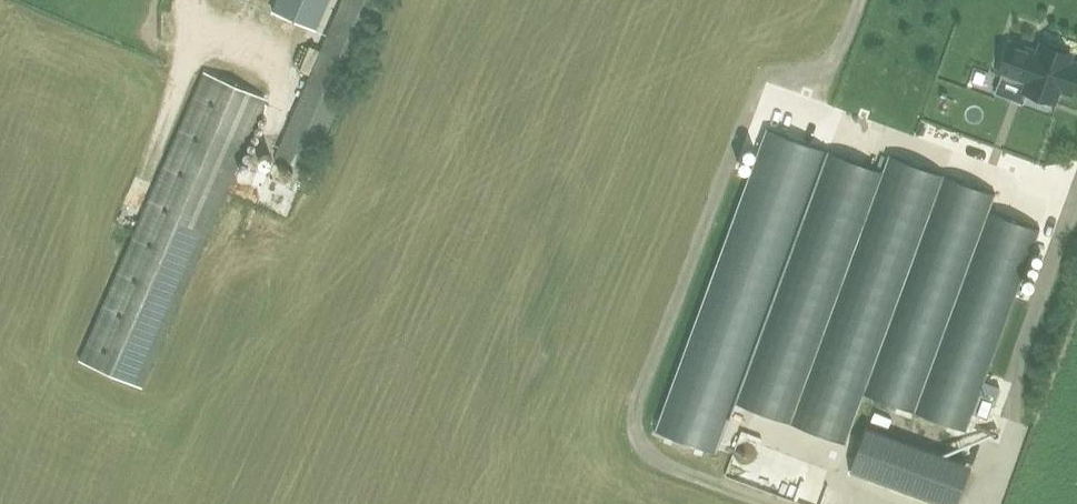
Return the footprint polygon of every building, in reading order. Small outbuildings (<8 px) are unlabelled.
[(1048,42),(1047,46),(1042,44),(1038,53),(1010,43),(999,72),(1027,82),(1024,91),(1054,102),(1060,85),(1070,88),(1076,70),(1076,69),(1067,65),(1071,55),(1066,53),(1067,49),(1048,42)] [(922,129),(958,133),(959,122),(977,124),(980,100),(927,93),(922,129)] [(734,403),(828,152),(766,130),(655,430),(717,453),(734,403)] [(990,211),(996,194),(888,155),(882,172),(828,152),(734,403),(846,443),(863,393),(966,431),(1040,230),(990,211)] [(866,427),(851,469),(952,503),(955,503),(970,463),(866,427)]
